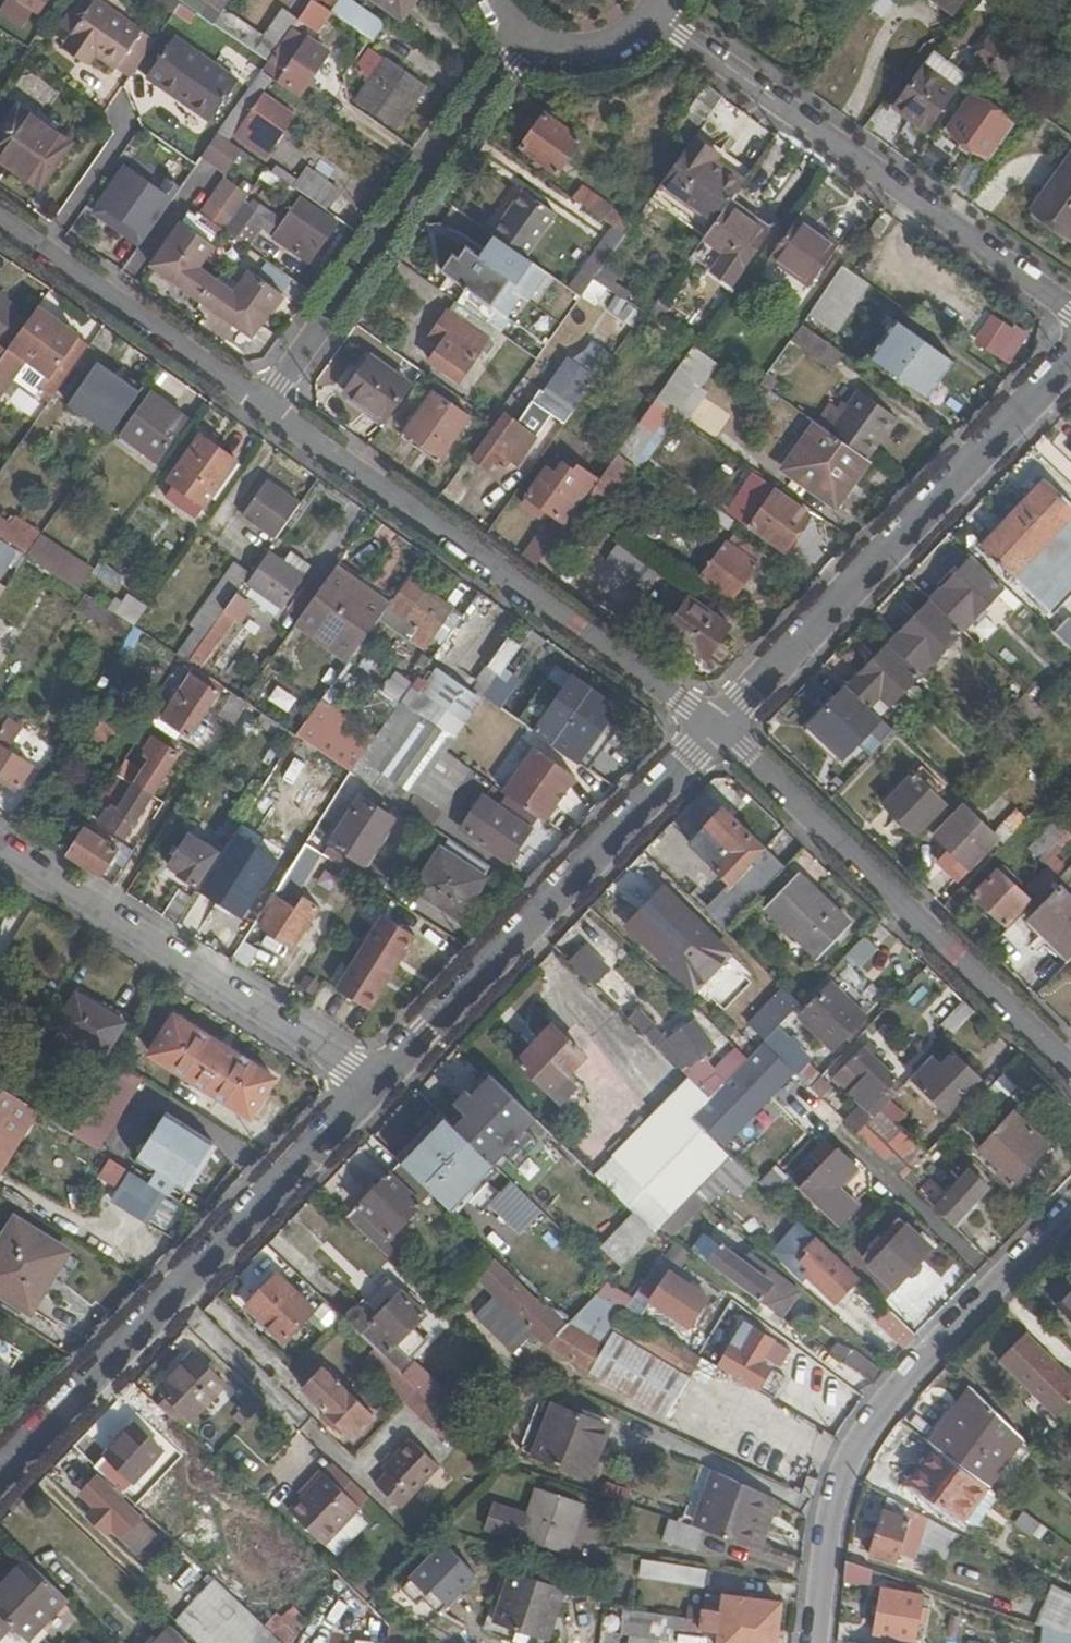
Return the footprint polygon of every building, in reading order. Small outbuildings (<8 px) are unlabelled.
[(0,13),(0,15),(25,31),(37,11),(39,13),(47,0),(8,0),(0,13)] [(93,0),(75,0),(59,25),(69,33),(93,0)] [(157,39),(99,0),(93,0),(69,33),(70,34),(113,65),(130,77),(157,39)] [(156,4),(173,15),(181,4),(176,0),(159,0),(156,4)] [(300,18),(312,26),(326,5),(375,40),(386,23),(351,0),(313,0),(300,18)] [(417,0),(375,0),(403,20),(417,0)] [(966,0),(936,0),(956,14),(966,0)] [(212,24),(269,63),(299,19),(283,8),(263,34),(223,8),(212,24)] [(107,75),(113,65),(70,34),(64,44),(107,75)] [(207,71),(213,64),(173,37),(147,77),(161,87),(164,83),(188,99),(185,103),(211,121),(233,89),(207,71)] [(309,39),(281,79),(301,92),(329,52),(309,39)] [(1006,42),(1004,45),(1020,57),(1023,53),(1006,42)] [(1004,45),(991,64),(1007,75),(1020,57),(1004,45)] [(371,81),(357,100),(397,128),(425,86),(370,49),(355,69),(371,81)] [(207,71),(233,89),(238,81),(213,64),(207,71)] [(1007,75),(991,64),(983,74),(1000,86),(1007,75)] [(928,127),(954,89),(924,68),(897,105),(928,127)] [(164,83),(161,87),(185,103),(188,99),(164,83)] [(689,145),(724,96),(707,85),(673,134),(689,145)] [(951,129),(972,98),(968,95),(946,126),(951,129)] [(265,96),(238,135),(265,154),(292,115),(265,96)] [(1010,124),(972,98),(951,129),(950,129),(989,156),(1010,124)] [(14,163),(44,183),(71,143),(20,106),(0,135),(0,159),(11,167),(14,163)] [(541,168),(544,164),(557,172),(582,139),(545,113),(520,148),(539,160),(536,165),(541,168)] [(242,120),(233,114),(219,133),(228,140),(242,120)] [(219,133),(202,158),(225,175),(242,150),(228,140),(219,133)] [(723,144),(718,151),(728,158),(733,150),(723,144)] [(728,158),(718,151),(714,158),(697,147),(670,187),(689,200),(704,179),(727,195),(745,170),(728,158)] [(1035,210),(1070,235),(1070,234),(1070,159),(1035,210)] [(101,202),(137,228),(147,235),(171,201),(179,189),(170,183),(162,194),(125,169),(101,202)] [(308,169),(294,188),(303,195),(326,211),(340,192),(308,169)] [(201,215),(223,231),(234,215),(243,202),(248,195),(249,194),(226,179),(201,215)] [(573,198),(614,226),(626,235),(635,222),(582,185),(573,198)] [(553,214),(523,192),(496,231),(527,252),(553,214)] [(339,221),(326,211),(303,195),(274,238),(308,263),(339,221)] [(770,228),(730,200),(692,254),(732,281),(770,228)] [(137,228),(101,202),(95,211),(141,244),(147,235),(137,228)] [(258,233),(268,220),(243,202),(234,215),(258,233)] [(188,214),(180,225),(213,248),(224,231),(223,231),(201,215),(198,213),(188,214)] [(224,231),(247,248),(258,233),(234,215),(223,231),(224,231)] [(800,216),(771,257),(810,284),(839,244),(800,216)] [(878,218),(869,230),(878,237),(887,224),(878,218)] [(283,297),(255,278),(251,275),(236,296),(217,283),(198,270),(213,248),(180,225),(151,269),(202,304),(253,340),(283,297)] [(626,235),(614,226),(570,286),(583,295),(595,279),(626,235)] [(445,269),(433,285),(457,302),(483,320),(507,287),(514,291),(534,263),(495,236),(481,256),(476,253),(458,278),(445,269)] [(255,278),(283,297),(293,282),(266,262),(255,278)] [(869,284),(844,266),(803,324),(828,342),(869,284)] [(550,305),(562,292),(545,276),(509,314),(536,339),(559,314),(550,305)] [(33,316),(0,294),(0,337),(12,345),(33,316)] [(483,320),(457,302),(431,338),(442,346),(432,362),(458,381),(495,329),(483,320)] [(91,346),(78,337),(74,342),(51,327),(55,321),(38,309),(33,316),(12,345),(8,350),(0,362),(0,399),(13,381),(21,369),(57,394),(91,346)] [(966,340),(1008,365),(1026,335),(984,310),(966,340)] [(895,320),(869,356),(928,398),(954,361),(895,320)] [(686,358),(693,348),(657,322),(650,332),(686,358)] [(803,324),(793,338),(828,362),(837,349),(828,342),(803,324)] [(8,350),(0,345),(0,362),(8,350)] [(702,354),(693,348),(686,358),(656,401),(671,411),(678,417),(716,363),(702,354)] [(387,423),(412,388),(370,359),(345,394),(387,423)] [(109,432),(139,390),(96,360),(67,403),(73,408),(93,422),(109,432)] [(21,369),(13,381),(48,406),(57,394),(21,369)] [(770,388),(792,404),(805,385),(789,375),(786,379),(779,375),(770,388)] [(562,429),(587,393),(564,377),(539,412),(562,429)] [(865,457),(869,459),(897,417),(858,390),(830,431),(865,457)] [(152,392),(121,436),(156,461),(188,417),(152,392)] [(407,432),(443,457),(470,418),(435,392),(407,432)] [(656,401),(637,428),(652,438),(671,411),(656,401)] [(73,408),(66,419),(54,436),(49,432),(35,452),(59,469),(93,422),(73,408)] [(717,437),(726,419),(705,409),(696,427),(717,437)] [(60,415),(49,432),(54,436),(66,419),(60,415)] [(512,463),(517,467),(537,438),(504,415),(474,458),(492,471),(496,464),(506,471),(512,463)] [(830,431),(816,422),(784,467),(838,506),(849,490),(844,486),(865,457),(830,431)] [(200,436),(169,479),(206,505),(237,461),(200,436)] [(637,467),(619,454),(581,508),(599,520),(637,467)] [(844,486),(849,490),(871,460),(869,459),(865,457),(844,486)] [(511,475),(517,467),(512,463),(506,471),(511,475)] [(548,468),(528,495),(557,516),(564,522),(576,505),(591,485),(563,464),(556,474),(548,468)] [(984,545),(1054,613),(1070,594),(1070,504),(1046,480),(984,545)] [(244,515),(276,539),(301,504),(268,481),(244,515)] [(785,550),(810,515),(776,491),(751,526),(785,550)] [(564,522),(569,525),(581,508),(576,505),(564,522)] [(24,553),(38,533),(39,531),(13,514),(6,523),(0,519),(0,537),(24,553)] [(542,532),(525,557),(539,567),(569,525),(564,522),(557,516),(548,529),(542,532)] [(728,544),(757,565),(766,552),(736,532),(728,544)] [(24,553),(77,589),(91,569),(74,557),(69,565),(51,553),(57,545),(38,533),(24,553)] [(732,601),(757,565),(728,544),(725,542),(700,578),(732,601)] [(74,557),(57,545),(51,553),(69,565),(74,557)] [(251,574),(207,635),(215,641),(218,636),(223,639),(238,617),(244,621),(251,611),(249,602),(252,597),(276,614),(303,576),(282,561),(268,551),(251,574)] [(290,551),(282,561),(303,576),(311,565),(290,551)] [(964,631),(998,594),(1003,589),(972,558),(931,601),(964,631)] [(191,624),(196,627),(207,635),(251,574),(234,562),(191,624)] [(355,588),(359,582),(336,566),(333,571),(355,588)] [(431,642),(440,648),(441,648),(465,616),(464,615),(417,583),(422,575),(416,570),(381,622),(424,654),(431,642)] [(296,623),(349,661),(389,604),(359,582),(355,588),(333,571),(322,586),(300,618),(296,623)] [(300,618),(322,586),(311,578),(288,610),(300,618)] [(1019,604),(1003,589),(998,594),(1014,610),(1019,604)] [(83,593),(76,604),(126,638),(133,626),(115,614),(83,593)] [(133,626),(147,606),(129,593),(115,614),(133,626)] [(708,659),(731,626),(691,597),(667,630),(708,659)] [(890,644),(922,674),(960,634),(929,603),(890,644)] [(1058,612),(1046,626),(1070,649),(1070,625),(1058,612)] [(196,627),(177,655),(188,663),(207,635),(196,627)] [(201,671),(223,639),(218,636),(215,641),(207,635),(188,663),(201,671)] [(489,667),(500,675),(509,663),(519,649),(507,640),(489,667)] [(848,688),(870,709),(881,697),(891,706),(919,676),(887,646),(848,688)] [(500,675),(486,696),(501,707),(506,710),(517,694),(510,689),(521,672),(509,663),(500,675)] [(419,676),(362,757),(351,772),(406,809),(446,752),(486,696),(500,675),(489,667),(485,664),(478,673),(481,676),(467,695),(436,673),(431,674),(426,681),(419,676)] [(393,704),(408,680),(392,670),(377,694),(393,704)] [(176,702),(172,708),(169,706),(161,719),(191,738),(220,693),(200,681),(182,706),(176,702)] [(535,730),(571,756),(588,731),(602,740),(613,724),(600,715),(609,702),(582,683),(572,697),(562,691),(535,730)] [(265,700),(286,713),(295,698),(275,685),(265,700)] [(847,686),(810,723),(843,755),(879,718),(870,709),(848,688),(847,686)] [(232,728),(248,703),(242,699),(232,692),(216,718),(232,728)] [(881,697),(870,709),(879,718),(891,706),(881,697)] [(150,722),(150,721),(113,698),(107,707),(96,700),(77,728),(112,750),(125,730),(139,739),(143,733),(150,722)] [(321,701),(307,721),(329,735),(342,715),(321,701)] [(291,745),(297,736),(262,713),(255,723),(291,745)] [(33,767),(8,750),(24,727),(7,716),(0,727),(0,774),(21,787),(33,767)] [(329,735),(307,721),(297,736),(315,748),(351,772),(362,757),(329,735)] [(153,797),(185,745),(150,722),(143,733),(150,738),(144,748),(146,749),(143,755),(148,759),(141,769),(125,759),(116,773),(118,775),(153,797)] [(291,745),(288,750),(306,762),(315,748),(297,736),(291,745)] [(1004,752),(992,741),(984,750),(996,761),(1004,752)] [(503,793),(545,822),(576,778),(535,749),(503,793)] [(127,839),(153,797),(118,775),(104,797),(112,803),(106,811),(101,808),(95,819),(127,839)] [(913,775),(885,804),(917,833),(944,805),(913,775)] [(695,792),(667,835),(681,845),(709,801),(695,792)] [(395,819),(361,797),(331,842),(365,865),(395,819)] [(1003,844),(1022,823),(1014,815),(994,835),(962,806),(937,833),(972,866),(998,840),(1003,844)] [(472,839),(465,848),(487,862),(493,853),(509,863),(531,830),(499,807),(476,841),(472,839)] [(729,882),(703,910),(724,930),(754,898),(785,866),(723,809),(689,843),(729,882)] [(1022,914),(1053,882),(1070,864),(1070,837),(1056,822),(1032,847),(1050,864),(1022,892),(998,870),(974,895),(1006,922),(1018,910),(1022,914)] [(131,855),(83,824),(64,854),(113,884),(131,855)] [(218,851),(222,853),(236,831),(228,826),(225,831),(220,828),(210,844),(190,832),(169,864),(180,871),(178,873),(197,885),(218,851)] [(449,837),(441,849),(486,879),(494,867),(487,862),(465,848),(449,837)] [(365,865),(331,842),(323,854),(330,858),(358,876),(365,865)] [(283,880),(272,896),(278,900),(262,925),(295,946),(321,908),(303,897),(297,906),(290,902),(319,859),(326,864),(330,858),(323,854),(306,843),(283,880)] [(486,879),(441,849),(416,888),(461,917),(486,879)] [(754,898),(765,909),(799,874),(787,863),(785,866),(754,898)] [(1053,882),(1061,889),(1063,891),(1070,882),(1070,864),(1053,882)] [(213,881),(233,894),(244,878),(224,865),(213,881)] [(241,908),(258,919),(272,896),(283,880),(266,870),(241,908)] [(851,924),(799,874),(765,909),(817,958),(851,924)] [(213,881),(207,877),(197,893),(184,914),(209,931),(233,894),(213,881)] [(177,925),(184,914),(197,893),(183,884),(163,916),(177,925)] [(1070,959),(1070,958),(1070,899),(1063,891),(1061,889),(1030,920),(1070,959)] [(676,937),(658,955),(694,991),(732,953),(682,905),(663,925),(676,937)] [(361,951),(392,971),(416,935),(385,915),(361,951)] [(864,936),(843,958),(855,970),(876,948),(864,936)] [(582,945),(567,961),(592,985),(608,969),(582,945)] [(337,988),(368,1008),(392,971),(361,951),(337,988)] [(854,1028),(865,1017),(832,984),(800,1017),(834,1050),(844,1039),(854,1028)] [(106,1056),(126,1023),(77,993),(57,1026),(106,1056)] [(945,1025),(955,1035),(976,1014),(966,1004),(945,1025)] [(629,1021),(682,1073),(704,1055),(717,1046),(695,1019),(668,1038),(639,1011),(629,1021)] [(252,1117),(277,1078),(174,1014),(149,1053),(252,1117)] [(561,1102),(577,1086),(567,1076),(586,1056),(552,1023),(517,1059),(561,1102)] [(776,1028),(763,1042),(797,1074),(810,1061),(797,1049),(788,1041),(776,1028)] [(854,1028),(844,1039),(848,1043),(858,1033),(854,1028)] [(792,1037),(788,1041),(797,1049),(801,1045),(792,1037)] [(28,1043),(0,1087),(0,1088),(16,1098),(44,1053),(28,1043)] [(865,1050),(873,1058),(878,1053),(870,1044),(865,1050)] [(748,1057),(737,1047),(718,1067),(729,1077),(748,1057)] [(861,1104),(845,1121),(859,1133),(879,1112),(885,1105),(879,1098),(896,1081),(873,1058),(865,1050),(864,1049),(836,1078),(861,1104)] [(914,1077),(950,1111),(982,1079),(955,1053),(942,1065),(933,1057),(914,1077)] [(716,1070),(704,1055),(682,1073),(690,1080),(691,1081),(704,1067),(722,1084),(729,1077),(718,1067),(716,1070)] [(106,1062),(70,1137),(101,1152),(137,1076),(106,1062)] [(704,1067),(691,1081),(709,1098),(722,1084),(704,1067)] [(472,1096),(491,1077),(486,1072),(467,1091),(472,1096)] [(1017,1087),(1004,1075),(991,1088),(980,1099),(994,1112),(1017,1087)] [(454,1128),(493,1165),(504,1153),(516,1164),(538,1141),(527,1129),(536,1120),(491,1077),(472,1096),(467,1091),(454,1105),(466,1116),(454,1128)] [(828,1086),(820,1079),(811,1088),(819,1096),(828,1086)] [(615,1158),(673,1214),(695,1191),(729,1155),(691,1117),(709,1098),(691,1081),(690,1080),(647,1124),(639,1134),(627,1146),(615,1158)] [(0,1088),(0,1131),(20,1101),(16,1098),(0,1088)] [(909,1115),(892,1099),(885,1105),(879,1112),(896,1127),(909,1115)] [(394,1158),(398,1162),(442,1116),(437,1112),(394,1158)] [(879,1112),(859,1133),(903,1177),(909,1171),(925,1155),(896,1127),(879,1112)] [(185,1189),(214,1143),(164,1113),(136,1158),(185,1189)] [(1002,1168),(998,1173),(1011,1185),(1049,1144),(1014,1113),(981,1148),(1002,1168)] [(442,1116),(398,1162),(400,1163),(431,1193),(450,1210),(493,1165),(454,1128),(442,1116)] [(632,1127),(639,1134),(647,1124),(640,1118),(632,1127)] [(793,1172),(804,1182),(840,1145),(829,1135),(793,1172)] [(609,1152),(615,1158),(627,1146),(621,1140),(609,1152)] [(844,1220),(863,1201),(843,1182),(862,1163),(842,1144),(840,1145),(804,1182),(844,1220)] [(742,1156),(753,1174),(771,1164),(760,1145),(742,1156)] [(729,1155),(695,1191),(705,1200),(711,1206),(727,1187),(738,1197),(755,1180),(729,1155)] [(673,1214),(615,1158),(596,1178),(654,1234),(660,1228),(673,1214)] [(111,1188),(121,1168),(103,1160),(94,1180),(111,1188)] [(392,1233),(431,1193),(400,1163),(347,1217),(401,1269),(413,1255),(392,1233)] [(493,1165),(450,1210),(454,1215),(467,1201),(484,1217),(504,1195),(487,1180),(497,1169),(493,1165)] [(936,1208),(953,1225),(990,1185),(973,1169),(948,1195),(936,1208)] [(918,1180),(909,1171),(903,1177),(913,1186),(918,1180)] [(930,1178),(918,1191),(936,1208),(948,1195),(930,1178)] [(660,1228),(671,1236),(705,1200),(695,1191),(673,1214),(660,1228)] [(747,1226),(763,1240),(781,1220),(765,1206),(747,1226)] [(0,1243),(0,1292),(31,1312),(70,1251),(15,1218),(0,1243)] [(931,1247),(900,1218),(885,1234),(897,1245),(876,1268),(895,1287),(931,1247)] [(805,1283),(809,1279),(815,1274),(801,1259),(811,1249),(813,1251),(821,1243),(805,1228),(778,1256),(805,1283)] [(693,1251),(709,1263),(722,1245),(706,1233),(693,1251)] [(835,1304),(859,1280),(854,1275),(846,1267),(842,1263),(821,1243),(813,1251),(811,1249),(801,1259),(815,1274),(809,1279),(835,1304)] [(709,1263),(782,1316),(795,1299),(783,1291),(789,1282),(773,1271),(767,1278),(722,1245),(709,1263)] [(570,1323),(548,1302),(544,1306),(496,1259),(478,1277),(548,1346),(570,1323)] [(852,1261),(846,1267),(854,1275),(860,1269),(852,1261)] [(652,1301),(689,1326),(708,1297),(671,1272),(652,1301)] [(278,1275),(247,1306),(284,1341),(315,1309),(278,1275)] [(1052,1297),(1059,1305),(1070,1293),(1070,1278),(1052,1297)] [(801,1290),(789,1282),(783,1291),(795,1299),(801,1290)] [(380,1353),(399,1371),(429,1339),(414,1325),(426,1313),(402,1290),(375,1318),(369,1312),(363,1309),(357,1308),(351,1311),(347,1316),(347,1322),(380,1353)] [(1059,1305),(1070,1316),(1070,1293),(1059,1305)] [(570,1323),(548,1346),(686,1429),(724,1370),(597,1295),(570,1323)] [(905,1348),(917,1336),(891,1311),(880,1324),(905,1348)] [(745,1323),(737,1335),(749,1342),(757,1330),(745,1323)] [(780,1372),(761,1360),(762,1358),(773,1339),(757,1330),(749,1342),(737,1335),(720,1365),(768,1393),(780,1372)] [(1026,1335),(1002,1360),(1057,1414),(1070,1399),(1070,1380),(1026,1335)] [(773,1339),(762,1358),(779,1368),(790,1349),(773,1339)] [(854,1348),(851,1352),(844,1362),(874,1384),(885,1371),(854,1348)] [(168,1396),(159,1406),(183,1429),(225,1385),(193,1353),(160,1388),(168,1396)] [(399,1371),(380,1353),(368,1367),(407,1404),(420,1391),(399,1371)] [(355,1437),(375,1416),(325,1368),(305,1388),(355,1437)] [(266,1401),(246,1383),(238,1392),(247,1400),(234,1414),(244,1423),(266,1401)] [(459,1452),(471,1439),(420,1391),(407,1404),(459,1452)] [(990,1488),(1024,1440),(974,1392),(933,1447),(936,1449),(990,1488)] [(588,1471),(607,1421),(556,1401),(536,1452),(588,1471)] [(136,1426),(96,1468),(121,1492),(136,1475),(161,1449),(136,1426)] [(990,1488),(936,1449),(912,1484),(965,1523),(969,1517),(990,1488)] [(400,1488),(390,1499),(413,1522),(454,1483),(427,1455),(397,1485),(400,1488)] [(328,1472),(292,1509),(327,1543),(363,1507),(328,1472)] [(718,1474),(700,1528),(704,1529),(752,1546),(768,1497),(718,1474)] [(807,1474),(802,1493),(814,1499),(819,1478),(807,1474)] [(136,1475),(121,1492),(138,1507),(153,1491),(136,1475)] [(138,1507),(121,1492),(117,1496),(97,1477),(83,1493),(97,1506),(90,1514),(106,1530),(112,1524),(121,1533),(136,1516),(132,1513),(138,1507)] [(990,1488),(969,1517),(979,1524),(999,1494),(990,1488)] [(569,1553),(584,1504),(537,1489),(530,1514),(495,1503),(487,1527),(569,1553)] [(191,1526),(153,1491),(138,1507),(175,1542),(191,1526)] [(778,1502),(768,1497),(752,1546),(762,1549),(778,1502)] [(919,1557),(931,1520),(889,1498),(871,1553),(900,1561),(903,1552),(919,1557)] [(157,1535),(136,1516),(121,1533),(142,1551),(157,1535)] [(698,1550),(704,1529),(700,1528),(670,1518),(664,1540),(698,1550)] [(424,1597),(439,1612),(477,1573),(445,1542),(402,1586),(418,1603),(424,1597)] [(0,1588),(0,1614),(12,1625),(26,1639),(66,1595),(28,1559),(0,1588)] [(845,1581),(845,1583),(870,1585),(872,1569),(847,1561),(845,1581)] [(706,1586),(707,1572),(652,1565),(650,1579),(706,1586)] [(496,1621),(511,1572),(500,1568),(481,1627),(524,1642),(527,1632),(496,1621)] [(565,1589),(511,1572),(496,1621),(527,1632),(549,1639),(565,1589)] [(1038,1624),(1066,1634),(1070,1635),(1070,1593),(1051,1583),(1038,1624)] [(915,1638),(917,1623),(928,1624),(930,1608),(920,1607),(921,1595),(883,1589),(876,1632),(915,1638)] [(704,1593),(702,1608),(723,1610),(725,1596),(704,1593)] [(30,1642),(36,1642),(74,1603),(66,1595),(26,1639),(30,1642)] [(702,1608),(701,1620),(778,1630),(781,1603),(725,1596),(723,1610),(702,1608)] [(367,1603),(334,1600),(330,1642),(363,1642),(367,1603)] [(390,1625),(367,1602),(367,1603),(363,1642),(389,1642),(390,1625)] [(273,1634),(282,1642),(294,1642),(309,1621),(292,1604),(282,1616),(278,1612),(265,1627),(273,1634)] [(686,1618),(701,1620),(702,1608),(687,1606),(686,1618)] [(12,1625),(0,1614),(0,1638),(12,1625)] [(778,1630),(701,1620),(700,1630),(720,1633),(718,1642),(777,1642),(778,1630)] [(662,1625),(639,1622),(638,1636),(630,1635),(629,1642),(660,1642),(662,1625)] [(390,1625),(389,1642),(423,1642),(390,1625)] [(172,1627),(156,1642),(190,1642),(172,1627)] [(214,1629),(201,1642),(229,1642),(214,1629)] [(98,1633),(88,1642),(108,1642),(98,1633)] [(273,1634),(250,1642),(282,1642),(273,1634)]
